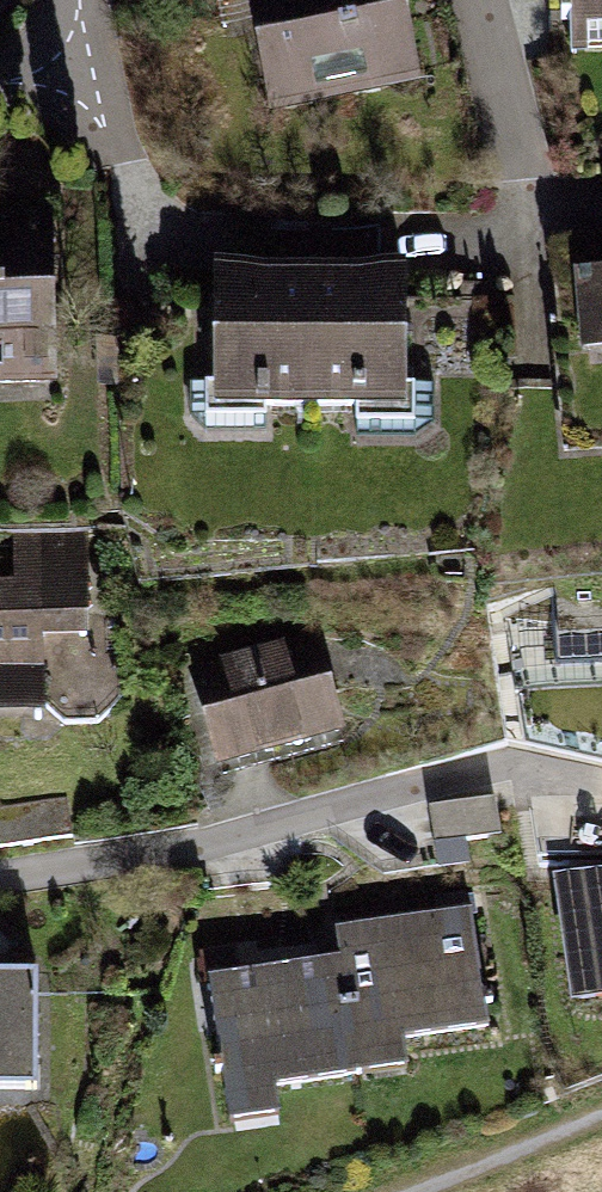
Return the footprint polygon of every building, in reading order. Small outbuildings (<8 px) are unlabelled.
[(272,112),(273,115),(418,84),(400,0),(248,0),(272,112)] [(565,56),(601,56),(601,0),(564,0),(565,56)] [(0,225),(0,400),(47,401),(53,227),(0,225)] [(303,260),(204,261),(204,413),(303,413),(303,260)] [(403,260),(304,260),(305,413),(404,413),(403,260)] [(566,269),(574,349),(601,346),(601,265),(566,269)] [(0,572),(0,714),(43,711),(37,619),(83,616),(77,534),(11,539),(13,571),(0,572)] [(314,635),(186,667),(213,776),(341,744),(314,635)] [(503,848),(498,795),(433,800),(438,853),(503,848)] [(552,894),(569,1006),(601,1001),(601,887),(552,894)] [(359,1071),(404,1064),(400,1037),(481,1025),(466,923),(339,942),(342,965),(359,1071)] [(238,954),(208,959),(233,1120),(270,1114),(265,1085),(359,1071),(342,965),(242,981),(238,954)] [(35,1100),(37,971),(0,971),(0,1099),(35,1100)]
